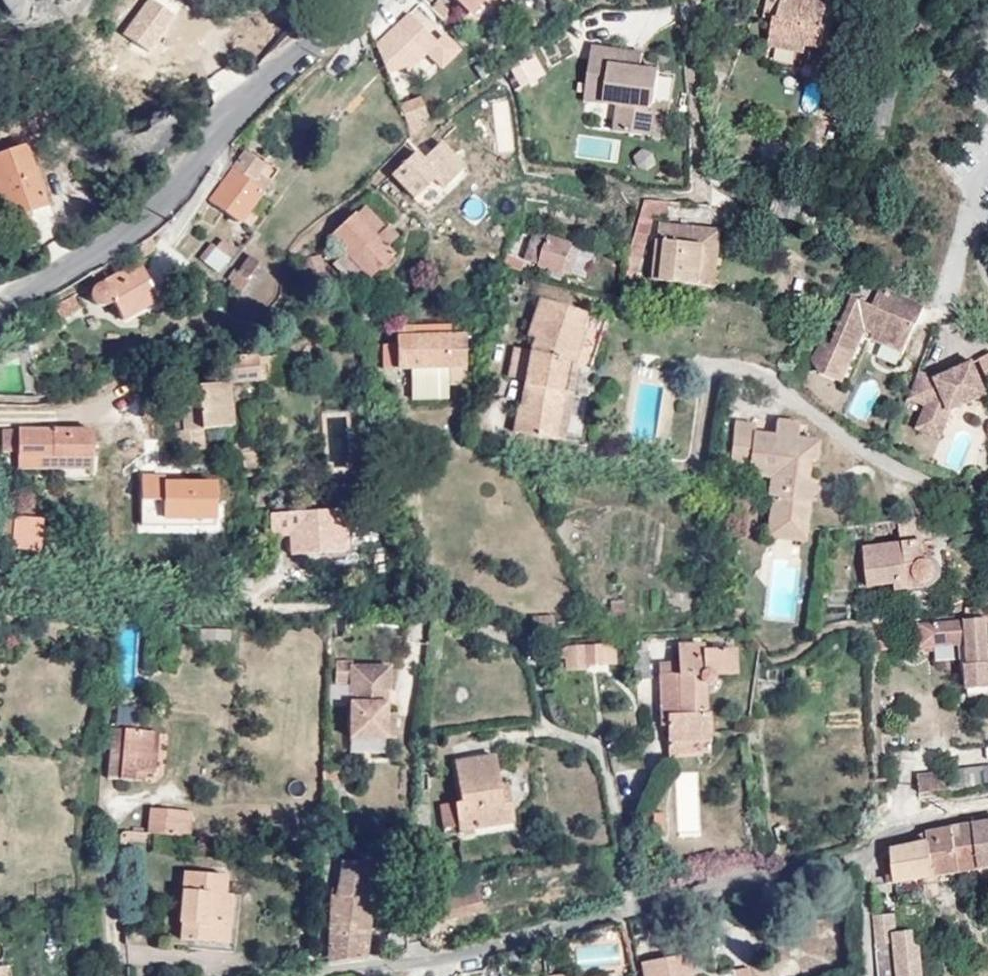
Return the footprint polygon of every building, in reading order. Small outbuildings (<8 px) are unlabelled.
[(470,12),(482,0),(458,0),(470,12)] [(827,0),(783,0),(780,19),(776,18),(770,44),(805,52),(807,45),(821,48),(826,28),(822,27),(827,0)] [(395,55),(437,26),(428,11),(387,39),(395,55)] [(443,37),(426,50),(436,63),(453,50),(443,37)] [(645,108),(654,110),(661,70),(641,68),(626,66),(629,51),(594,45),(585,98),(619,104),(615,131),(641,135),(645,108)] [(626,66),(641,68),(643,53),(629,51),(626,66)] [(418,95),(396,104),(407,130),(429,121),(418,95)] [(650,136),(654,110),(645,108),(641,135),(650,136)] [(26,146),(0,155),(0,202),(5,201),(11,221),(19,226),(26,223),(30,217),(29,212),(44,206),(26,146)] [(415,197),(439,175),(417,151),(393,173),(415,197)] [(250,183),(258,172),(264,165),(246,152),(211,199),(242,221),(262,191),(250,183)] [(269,181),(258,172),(250,183),(262,191),(269,181)] [(778,223),(794,227),(803,198),(788,193),(778,223)] [(357,214),(376,235),(386,226),(367,205),(357,214)] [(377,236),(376,235),(357,214),(356,213),(331,233),(347,252),(335,262),(352,280),(364,269),(371,276),(393,254),(386,246),(399,234),(390,224),(377,236)] [(641,216),(633,246),(628,261),(640,264),(653,219),(641,216)] [(688,243),(690,227),(661,224),(656,279),(700,284),(701,273),(707,273),(711,244),(688,243)] [(721,231),(690,227),(688,243),(711,244),(707,273),(701,273),(700,284),(715,285),(721,231)] [(527,261),(562,272),(572,243),(536,232),(527,261)] [(232,247),(224,240),(217,247),(226,255),(232,247)] [(197,258),(220,274),(231,259),(208,243),(197,258)] [(572,243),(562,272),(572,275),(581,246),(572,243)] [(313,256),(317,274),(327,272),(323,254),(313,256)] [(260,262),(252,256),(230,283),(241,292),(251,280),(249,277),(260,262)] [(509,257),(506,265),(524,271),(526,262),(509,257)] [(136,299),(153,289),(140,262),(97,285),(92,293),(93,298),(97,303),(103,305),(109,303),(113,298),(123,319),(141,309),(136,299)] [(158,299),(153,289),(136,299),(141,309),(158,299)] [(877,334),(890,292),(882,289),(874,306),(855,297),(833,344),(820,372),(843,382),(865,334),(868,329),(877,334)] [(925,309),(890,292),(877,334),(876,339),(905,353),(925,309)] [(62,313),(80,303),(75,294),(57,304),(62,313)] [(564,362),(573,365),(584,331),(581,329),(585,314),(542,299),(530,337),(536,338),(531,352),(516,348),(510,377),(525,381),(524,385),(529,387),(525,406),(521,404),(519,404),(514,432),(553,441),(562,394),(558,393),(564,362)] [(450,368),(466,368),(466,337),(452,336),(452,326),(398,327),(398,344),(385,344),(384,368),(411,368),(450,368)] [(876,339),(877,334),(868,329),(865,334),(876,339)] [(820,372),(833,344),(825,341),(813,361),(820,372)] [(277,354),(241,359),(225,360),(226,363),(214,363),(215,373),(207,374),(208,384),(219,383),(230,382),(243,381),(280,378),(277,354)] [(577,366),(573,365),(564,362),(558,393),(562,394),(553,441),(561,442),(577,366)] [(970,395),(986,388),(975,363),(954,372),(938,378),(919,371),(910,397),(929,405),(923,417),(947,425),(952,411),(973,402),(970,395)] [(938,378),(954,372),(952,366),(936,373),(938,378)] [(449,384),(450,368),(411,368),(412,397),(448,398),(449,384)] [(465,385),(466,368),(450,368),(449,384),(465,385)] [(232,427),(230,382),(219,383),(221,427),(232,427)] [(219,383),(208,384),(174,387),(179,450),(204,448),(202,428),(221,427),(219,383)] [(529,387),(524,385),(521,404),(525,406),(529,387)] [(986,388),(970,395),(973,402),(987,395),(987,392),(986,388)] [(347,411),(322,413),(327,473),(352,472),(347,411)] [(942,438),(947,425),(923,417),(918,429),(942,438)] [(800,426),(777,421),(776,433),(757,431),(756,424),(738,421),(733,464),(749,466),(749,472),(773,476),(784,477),(782,497),(775,496),(771,523),(806,528),(810,500),(819,489),(805,480),(797,473),(798,462),(808,463),(809,459),(815,461),(818,442),(798,439),(800,426)] [(49,471),(94,470),(94,431),(5,429),(5,450),(18,451),(18,456),(34,455),(33,471),(49,471)] [(242,452),(243,456),(246,456),(244,476),(266,474),(262,450),(253,450),(252,439),(248,440),(234,441),(236,453),(242,452)] [(805,480),(808,463),(798,462),(797,473),(805,480)] [(784,477),(773,476),(771,495),(775,496),(782,497),(784,477)] [(214,522),(214,479),(139,479),(140,522),(214,522)] [(329,508),(296,511),(298,531),(308,530),(310,552),(331,552),(329,508)] [(29,549),(33,517),(15,515),(13,530),(6,530),(5,547),(29,549)] [(44,518),(33,517),(29,549),(40,550),(44,518)] [(923,541),(920,517),(898,519),(902,543),(923,541)] [(806,528),(771,523),(769,536),(804,541),(806,528)] [(923,541),(902,543),(866,547),(869,586),(897,584),(898,590),(928,587),(927,582),(933,581),(935,577),(937,572),(935,565),(930,562),(925,561),(923,541)] [(624,606),(610,607),(612,628),(626,627),(624,606)] [(731,621),(745,624),(745,608),(734,607),(731,621)] [(554,618),(532,619),(532,628),(553,626),(554,618)] [(987,687),(987,621),(987,620),(921,623),(923,647),(961,645),(963,671),(968,670),(969,688),(987,687)] [(230,632),(201,629),(199,648),(228,651),(230,632)] [(668,743),(687,743),(710,742),(711,714),(706,713),(704,684),(709,684),(713,681),(714,675),(735,674),(734,651),(702,652),(701,645),(679,646),(681,674),(661,675),(662,716),(668,715),(668,727),(668,743)] [(601,647),(602,662),(610,662),(609,646),(601,647)] [(584,664),(602,662),(601,647),(553,649),(553,657),(563,658),(565,669),(583,668),(584,664)] [(378,689),(386,690),(388,690),(389,666),(351,665),(351,662),(336,661),(335,682),(350,682),(350,736),(384,737),(385,713),(385,702),(378,702),(378,689)] [(660,662),(661,675),(676,674),(676,661),(660,662)] [(969,688),(970,697),(987,695),(987,687),(969,688)] [(385,702),(386,690),(378,689),(378,702),(385,702)] [(385,713),(384,737),(393,737),(393,713),(385,713)] [(155,731),(111,726),(106,776),(131,778),(132,770),(152,772),(155,731)] [(687,752),(687,743),(668,743),(670,753),(687,752)] [(512,822),(508,794),(499,796),(498,786),(493,755),(455,761),(461,802),(440,805),(444,827),(458,826),(459,831),(512,822)] [(954,790),(951,772),(920,776),(922,793),(954,790)] [(499,796),(508,794),(507,784),(498,786),(499,796)] [(149,806),(146,832),(188,836),(190,811),(149,806)] [(664,832),(664,815),(654,815),(654,833),(664,832)] [(893,848),(896,884),(923,880),(938,877),(961,873),(980,870),(982,882),(984,892),(987,892),(987,823),(978,825),(959,825),(926,833),(913,845),(893,848)] [(784,825),(775,828),(780,845),(789,842),(784,825)] [(763,832),(765,852),(775,849),(770,830),(763,832)] [(329,923),(366,928),(371,899),(361,899),(365,862),(348,861),(341,861),(335,896),(330,896),(329,923)] [(963,885),(982,882),(980,870),(961,873),(963,885)] [(221,920),(228,920),(230,894),(223,894),(225,875),(183,871),(178,923),(181,923),(180,938),(220,942),(221,920)] [(923,880),(927,889),(929,899),(942,897),(938,877),(923,880)] [(479,908),(473,884),(440,891),(446,916),(479,908)] [(919,947),(915,946),(914,932),(897,934),(895,915),(874,917),(880,975),(924,975),(922,963),(914,959),(919,947)] [(327,962),(363,958),(366,928),(329,923),(327,962)] [(582,972),(620,960),(613,939),(575,952),(582,972)] [(678,957),(681,975),(692,975),(688,955),(678,957)] [(678,957),(642,963),(644,975),(681,975),(678,957)]
